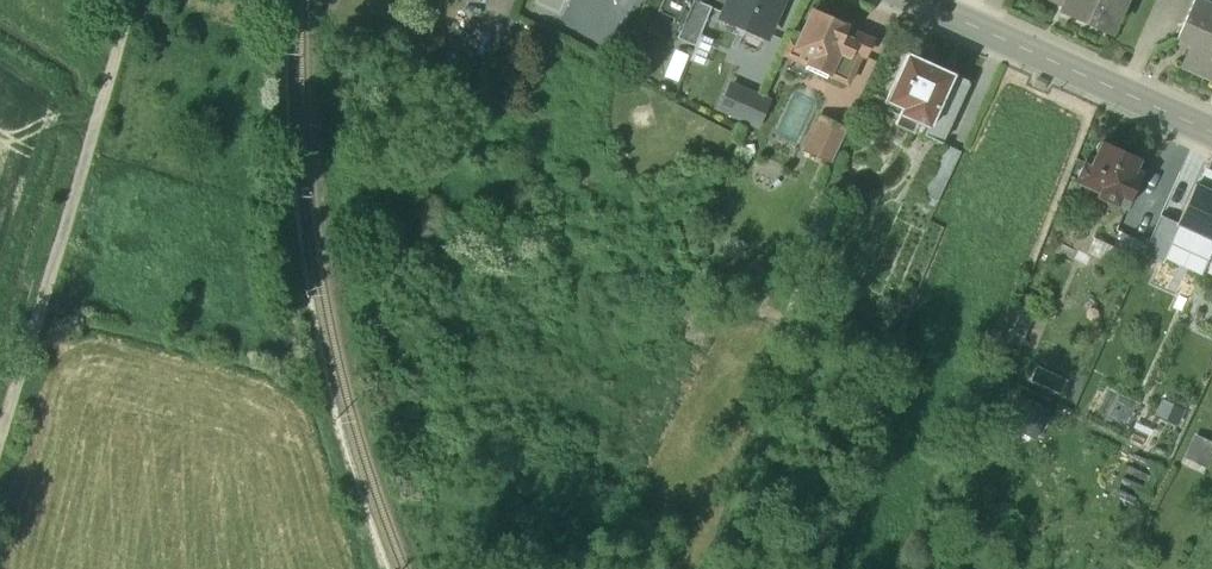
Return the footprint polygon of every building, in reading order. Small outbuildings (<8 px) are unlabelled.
[(692,0),(663,0),(658,13),(684,24),(694,1),(692,0)] [(724,17),(747,28),(745,34),(763,42),(781,0),(731,0),(724,17)] [(1065,5),(1062,11),(1110,32),(1124,0),(1055,0),(1065,5)] [(1202,0),(1195,0),(1177,39),(1190,45),(1211,55),(1211,4),(1202,0)] [(696,2),(694,1),(684,24),(678,40),(696,47),(712,7),(696,1),(696,2)] [(833,17),(819,11),(818,14),(813,12),(796,49),(812,57),(811,58),(832,67),(839,52),(842,45),(839,43),(842,37),(846,27),(831,20),(833,17)] [(747,28),(724,17),(721,24),(745,34),(747,28)] [(849,57),(839,52),(832,67),(829,75),(848,84),(861,55),(865,57),(872,40),(858,34),(854,42),(856,43),(849,57)] [(854,42),(842,37),(839,43),(842,45),(839,52),(849,57),(856,43),(854,42)] [(1190,45),(1181,67),(1211,81),(1211,55),(1190,45)] [(966,81),(909,55),(909,56),(907,55),(885,102),(902,109),(895,124),(914,132),(918,123),(928,127),(924,135),(941,143),(969,83),(966,82),(966,81)] [(832,67),(811,58),(806,69),(827,79),(829,75),(832,67)] [(758,96),(732,84),(721,110),(747,121),(758,96)] [(822,145),(810,139),(805,150),(832,162),(847,130),(832,123),(822,145)] [(1095,150),(1096,153),(1093,160),(1086,157),(1075,182),(1099,193),(1097,197),(1125,210),(1142,174),(1135,170),(1140,159),(1113,147),(1111,144),(1108,142),(1105,141),(1101,142),(1098,144),(1096,146),(1095,150)] [(960,152),(946,146),(936,168),(950,174),(960,152)] [(1178,224),(1202,235),(1211,240),(1211,193),(1196,185),(1178,224)] [(1202,235),(1178,224),(1172,239),(1194,250),(1195,250),(1202,235)] [(1147,243),(1123,233),(1113,257),(1137,267),(1147,244),(1147,243)] [(1194,250),(1172,239),(1166,252),(1162,261),(1185,272),(1194,250)] [(1147,243),(1147,244),(1137,267),(1137,268),(1155,275),(1162,261),(1166,252),(1147,243)] [(1185,272),(1162,261),(1155,275),(1155,276),(1179,287),(1185,272)] [(1021,414),(1014,428),(1034,438),(1041,424),(1021,414)] [(1197,439),(1187,458),(1204,466),(1211,451),(1211,446),(1197,439)]
